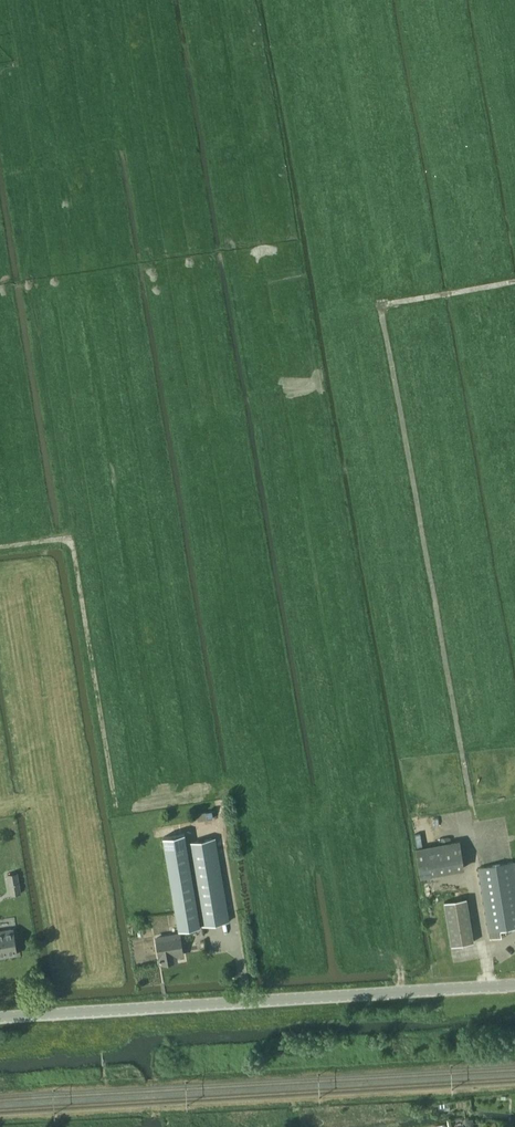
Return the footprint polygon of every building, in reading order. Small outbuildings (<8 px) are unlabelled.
[(205,812),(198,813),(199,821),(206,820),(205,812)] [(201,926),(185,833),(163,837),(179,930),(201,926)] [(229,921),(215,838),(188,842),(202,926),(229,921)] [(460,840),(415,848),(420,877),(465,869),(460,840)] [(479,867),(490,932),(491,938),(502,937),(501,930),(514,928),(514,872),(513,861),(479,867)] [(18,873),(8,875),(10,884),(19,883),(18,873)] [(474,942),(467,898),(445,902),(452,946),(474,942)] [(18,954),(14,929),(0,931),(0,957),(18,954)] [(183,954),(180,934),(156,938),(160,958),(158,958),(159,963),(178,960),(177,955),(183,954)]
